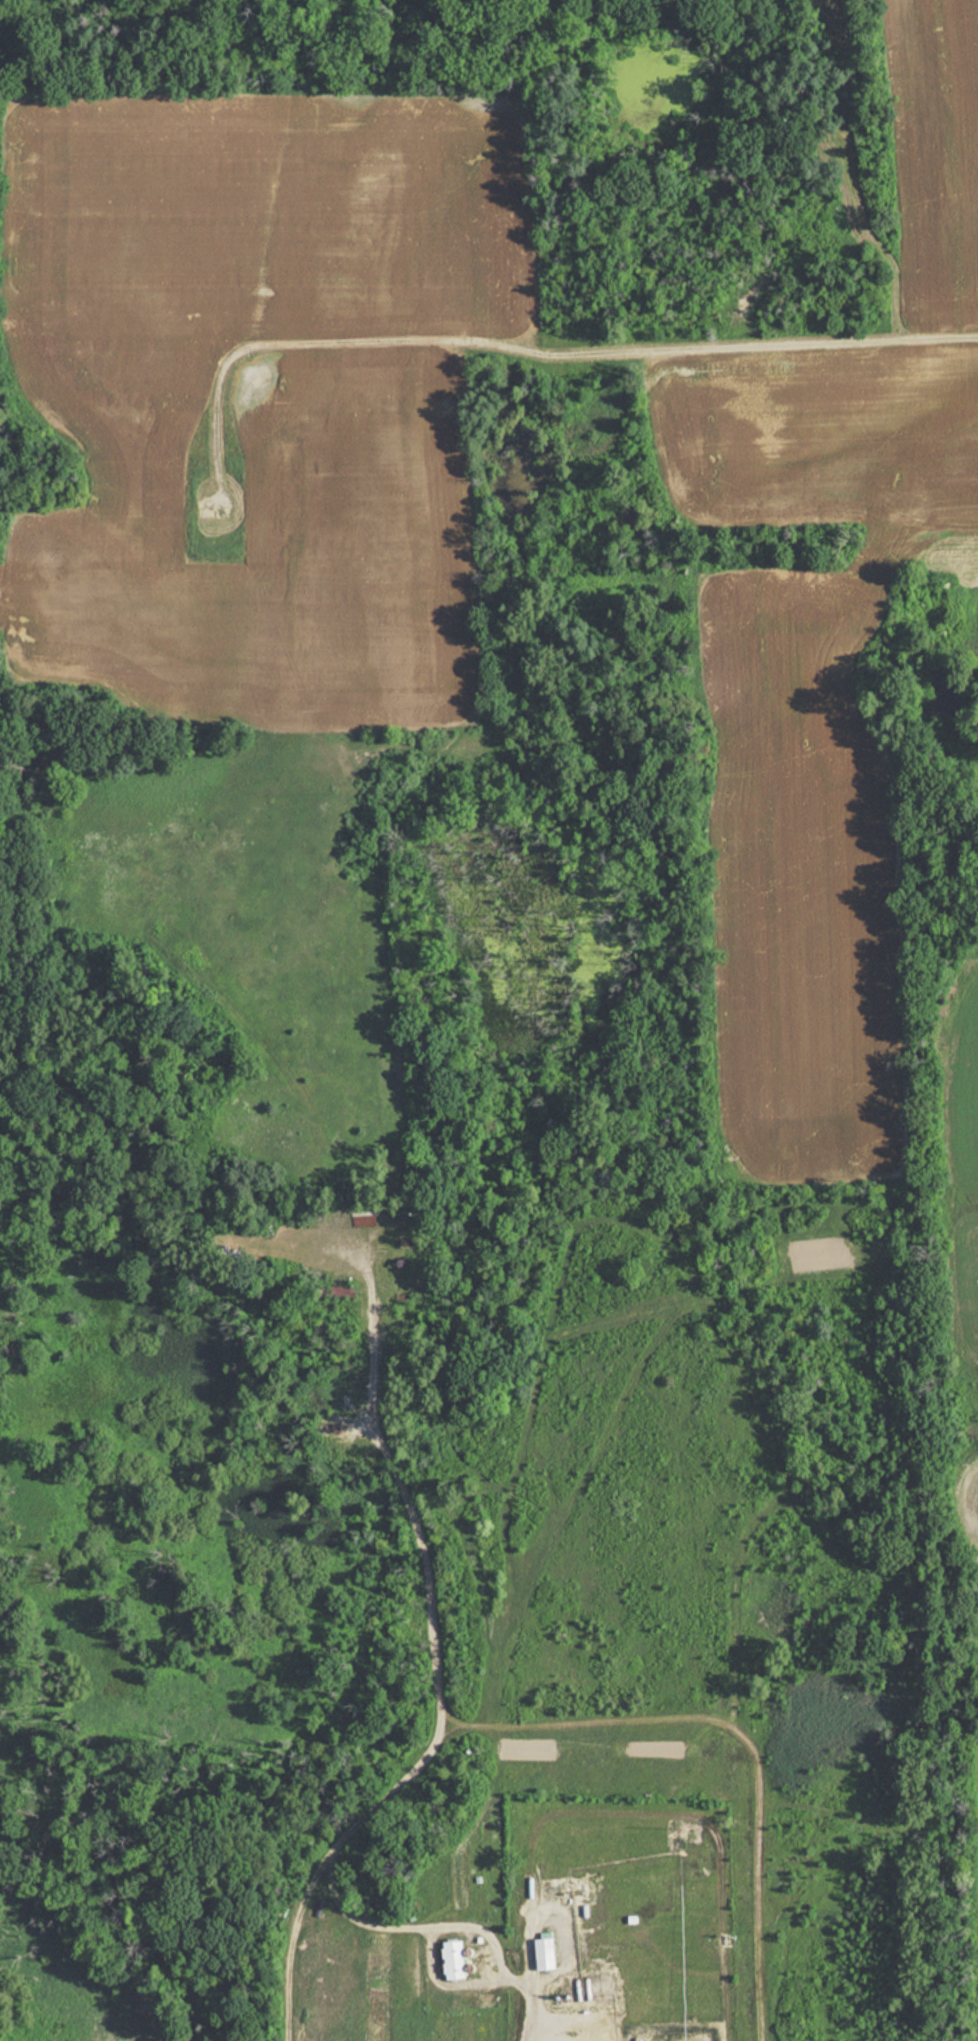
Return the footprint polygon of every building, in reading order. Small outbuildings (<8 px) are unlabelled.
[(539,1969),(558,1969),(559,1937),(539,1936),(539,1969)] [(448,1940),(448,1979),(470,1979),(470,1940),(448,1940)]
